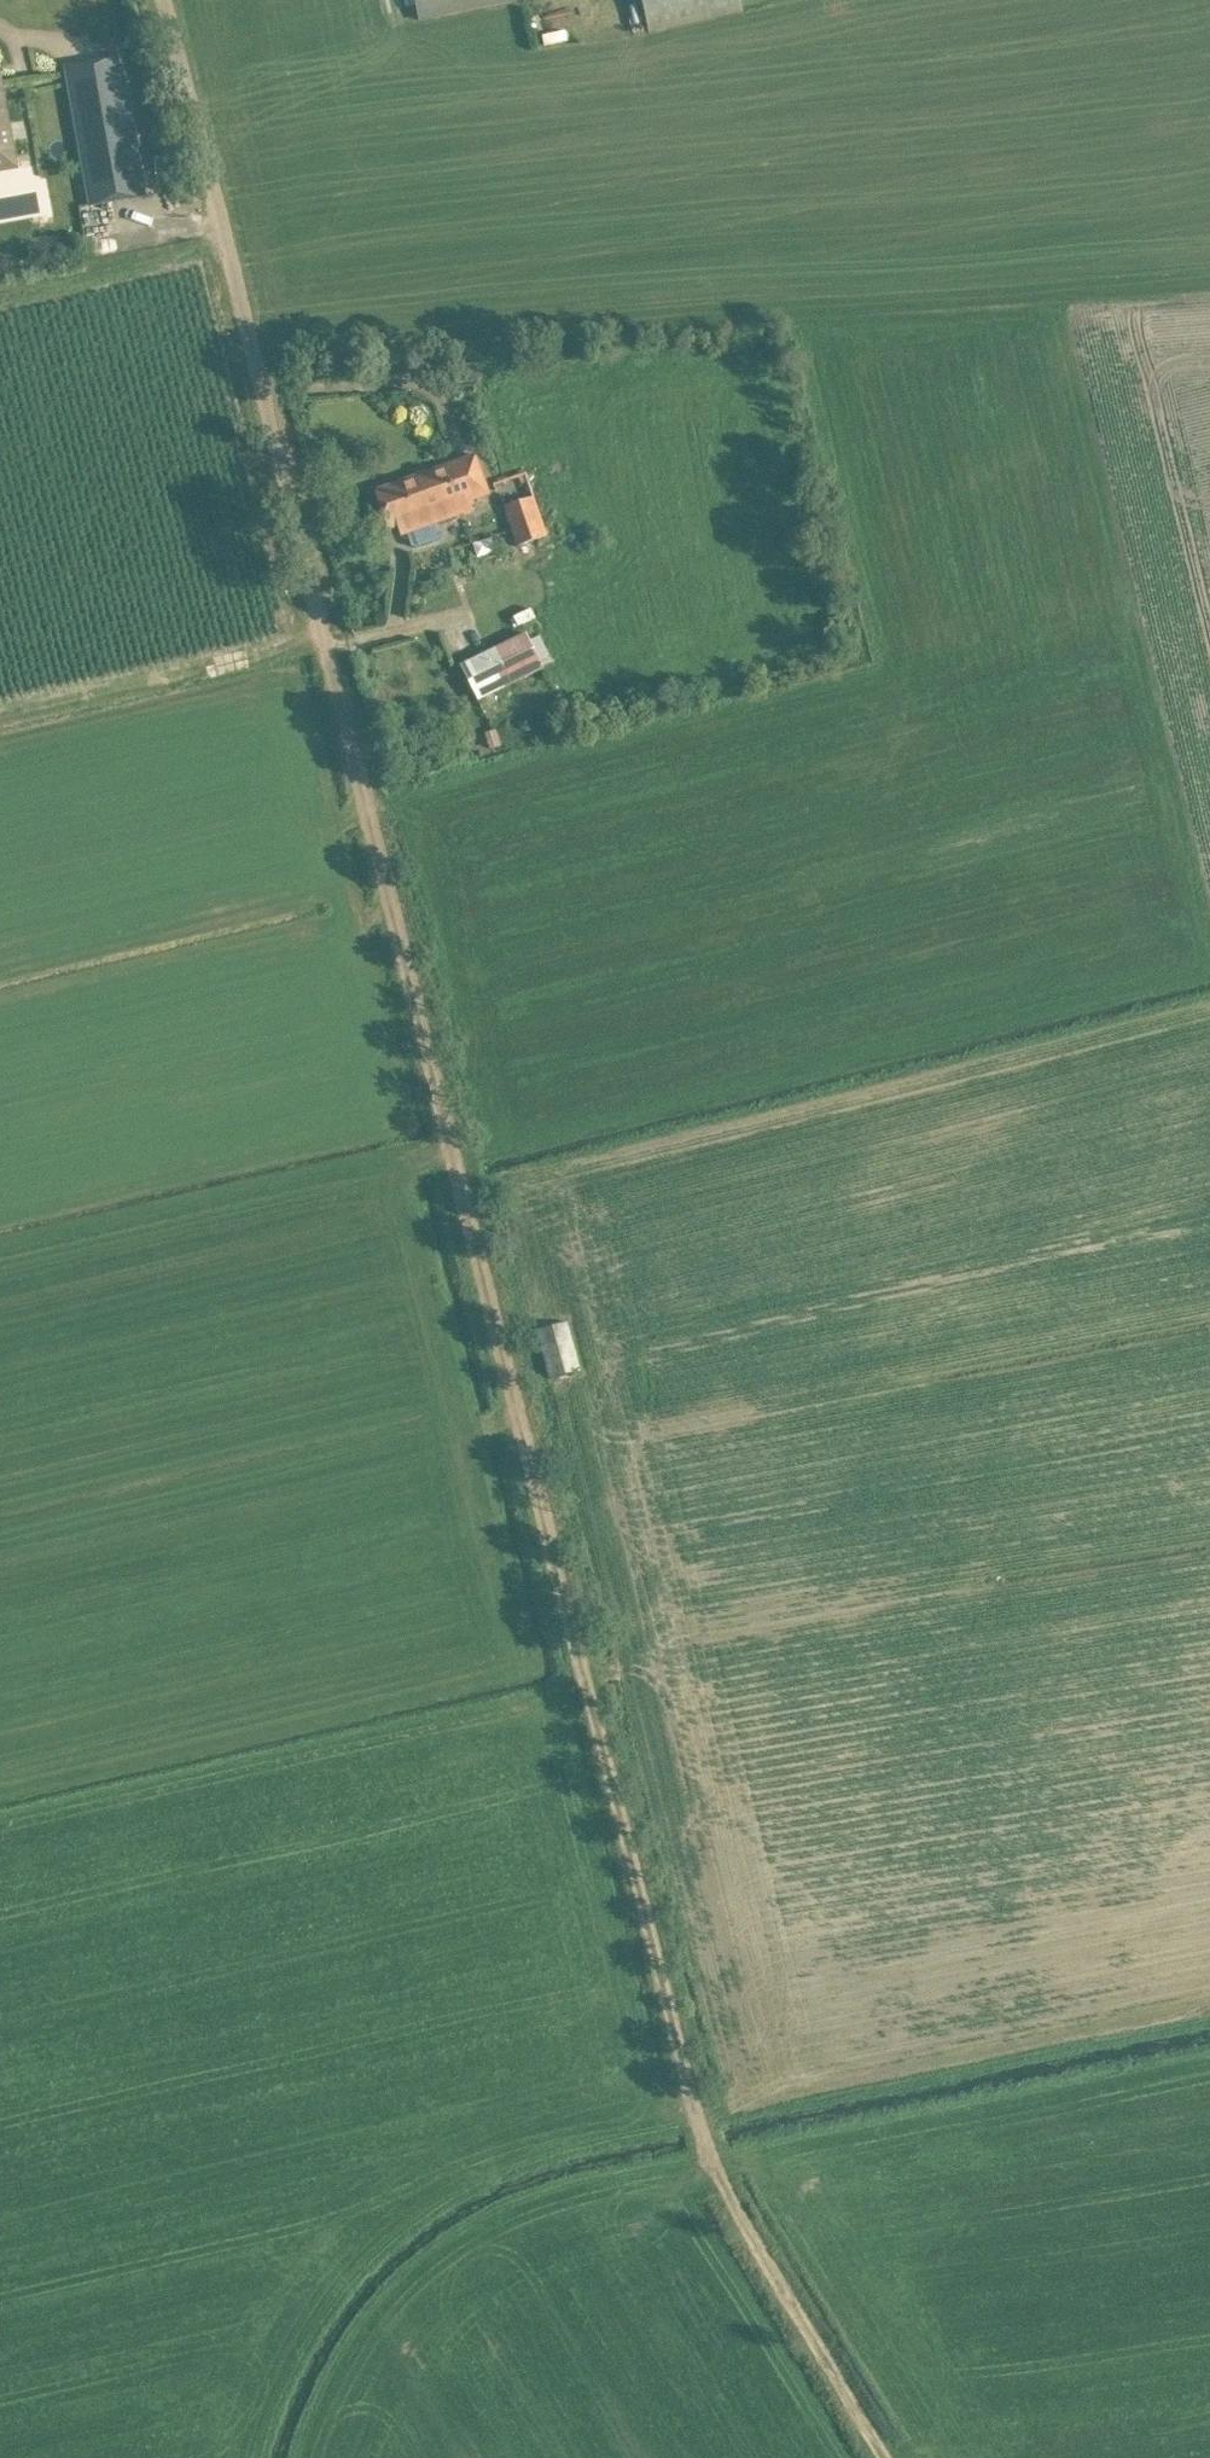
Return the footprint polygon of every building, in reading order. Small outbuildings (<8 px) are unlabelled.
[(650,31),(742,11),(740,0),(643,0),(650,31)] [(74,104),(72,104),(81,153),(91,205),(146,195),(121,55),(99,59),(106,98),(74,104)] [(18,169),(0,70),(0,172),(18,169)] [(490,495),(476,456),(375,490),(386,521),(395,518),(402,537),(475,513),(471,501),(490,495)] [(533,500),(506,509),(518,546),(546,537),(533,500)] [(544,667),(528,634),(463,665),(479,699),(544,667)] [(496,731),(487,734),(492,748),(501,746),(496,731)] [(535,1332),(546,1378),(580,1369),(569,1324),(535,1332)]
